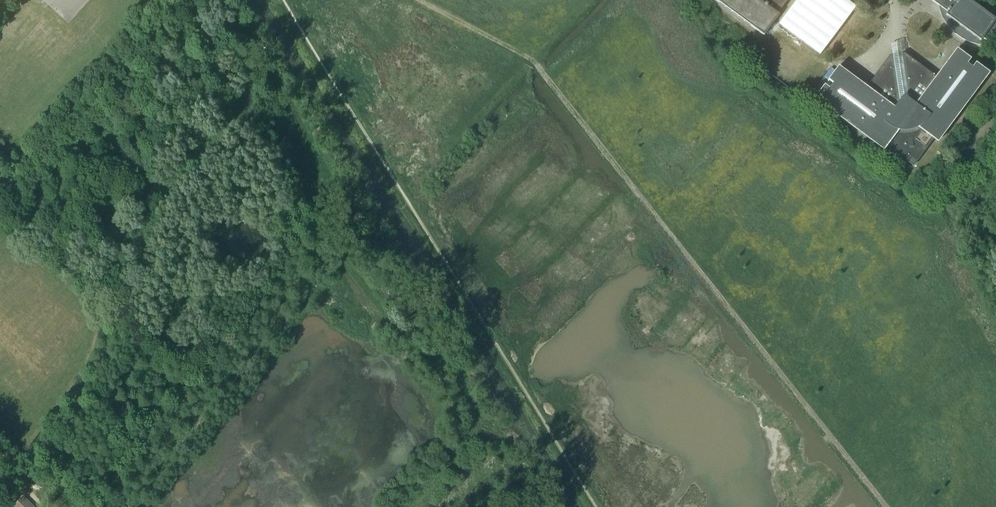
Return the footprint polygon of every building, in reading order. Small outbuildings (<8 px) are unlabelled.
[(764,36),(767,33),(770,29),(775,22),(779,16),(777,14),(788,0),(715,0),(764,36)] [(777,24),(777,25),(819,56),(855,8),(844,0),(795,0),(777,24)] [(977,45),(982,39),(989,44),(989,43),(995,34),(995,24),(994,23),(995,19),(995,12),(994,10),(992,7),(990,5),(988,3),(986,1),(984,0),(932,0),(931,1),(933,3),(939,7),(940,10),(941,13),(942,15),(943,18),(944,21),(946,23),(947,25),(949,28),(951,30),(953,32),(955,34),(957,36),(959,37),(962,39),(964,40),(967,42),(970,43),(972,44),(974,44),(976,44),(977,45)] [(891,44),(893,56),(894,59),(901,58),(901,55),(899,43),(891,44)] [(824,107),(830,111),(831,110),(833,107),(913,167),(935,138),(973,87),(975,88),(977,90),(985,79),(988,76),(989,75),(989,74),(977,65),(975,64),(972,68),(967,65),(969,61),(970,60),(959,52),(957,50),(955,51),(955,52),(954,54),(939,74),(941,75),(938,79),(904,54),(901,55),(901,58),(894,59),(893,56),(891,56),(890,56),(864,90),(861,87),(862,85),(840,69),(840,68),(839,68),(838,67),(828,81),(831,83),(833,85),(829,89),(827,88),(824,86),(823,88),(814,100),(816,101),(824,107)] [(24,496),(13,506),(34,506),(24,496)]
